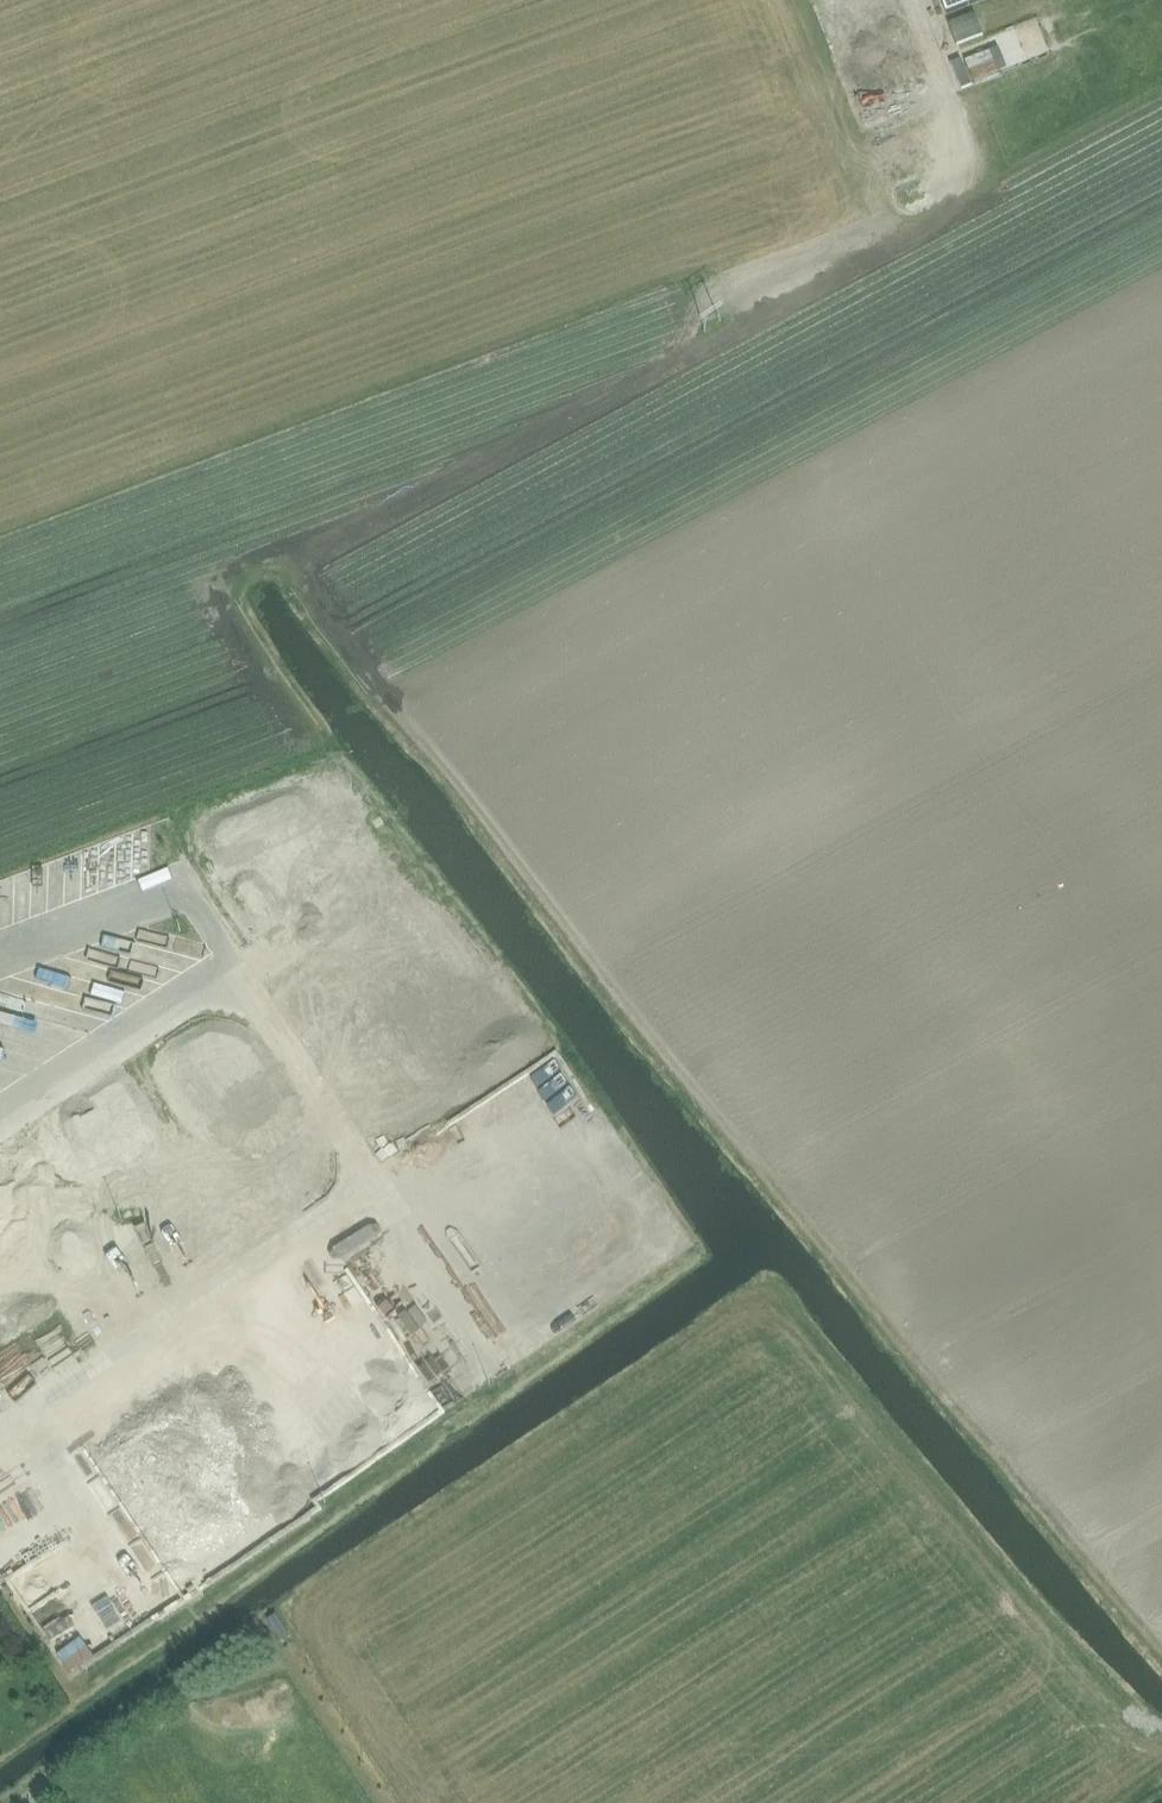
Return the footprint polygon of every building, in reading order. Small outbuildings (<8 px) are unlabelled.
[(946,9),(969,0),(943,0),(946,9)]
